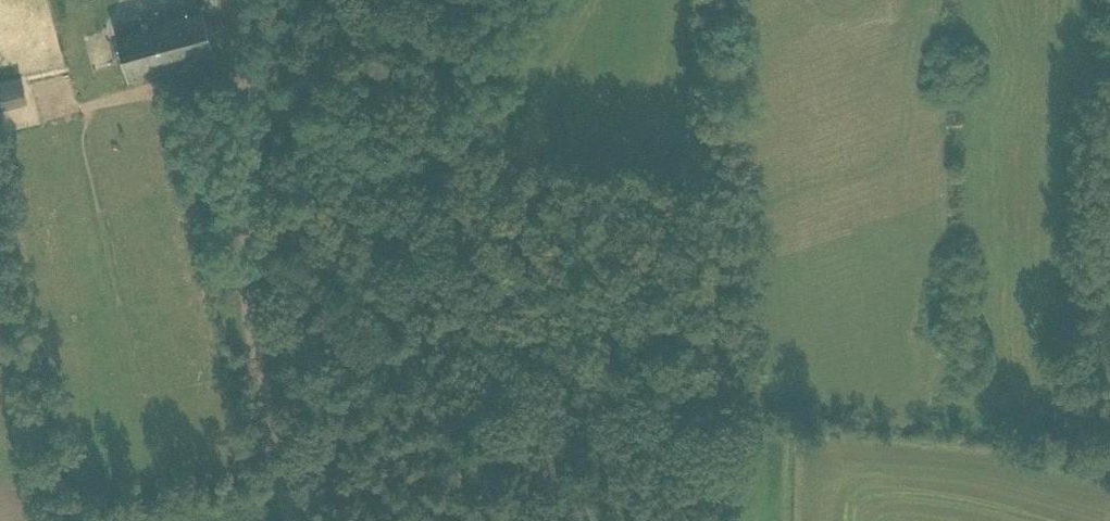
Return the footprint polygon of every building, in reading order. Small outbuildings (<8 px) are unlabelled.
[(216,58),(202,5),(119,26),(134,80),(216,58)] [(26,105),(21,78),(0,83),(0,110),(26,105)]
